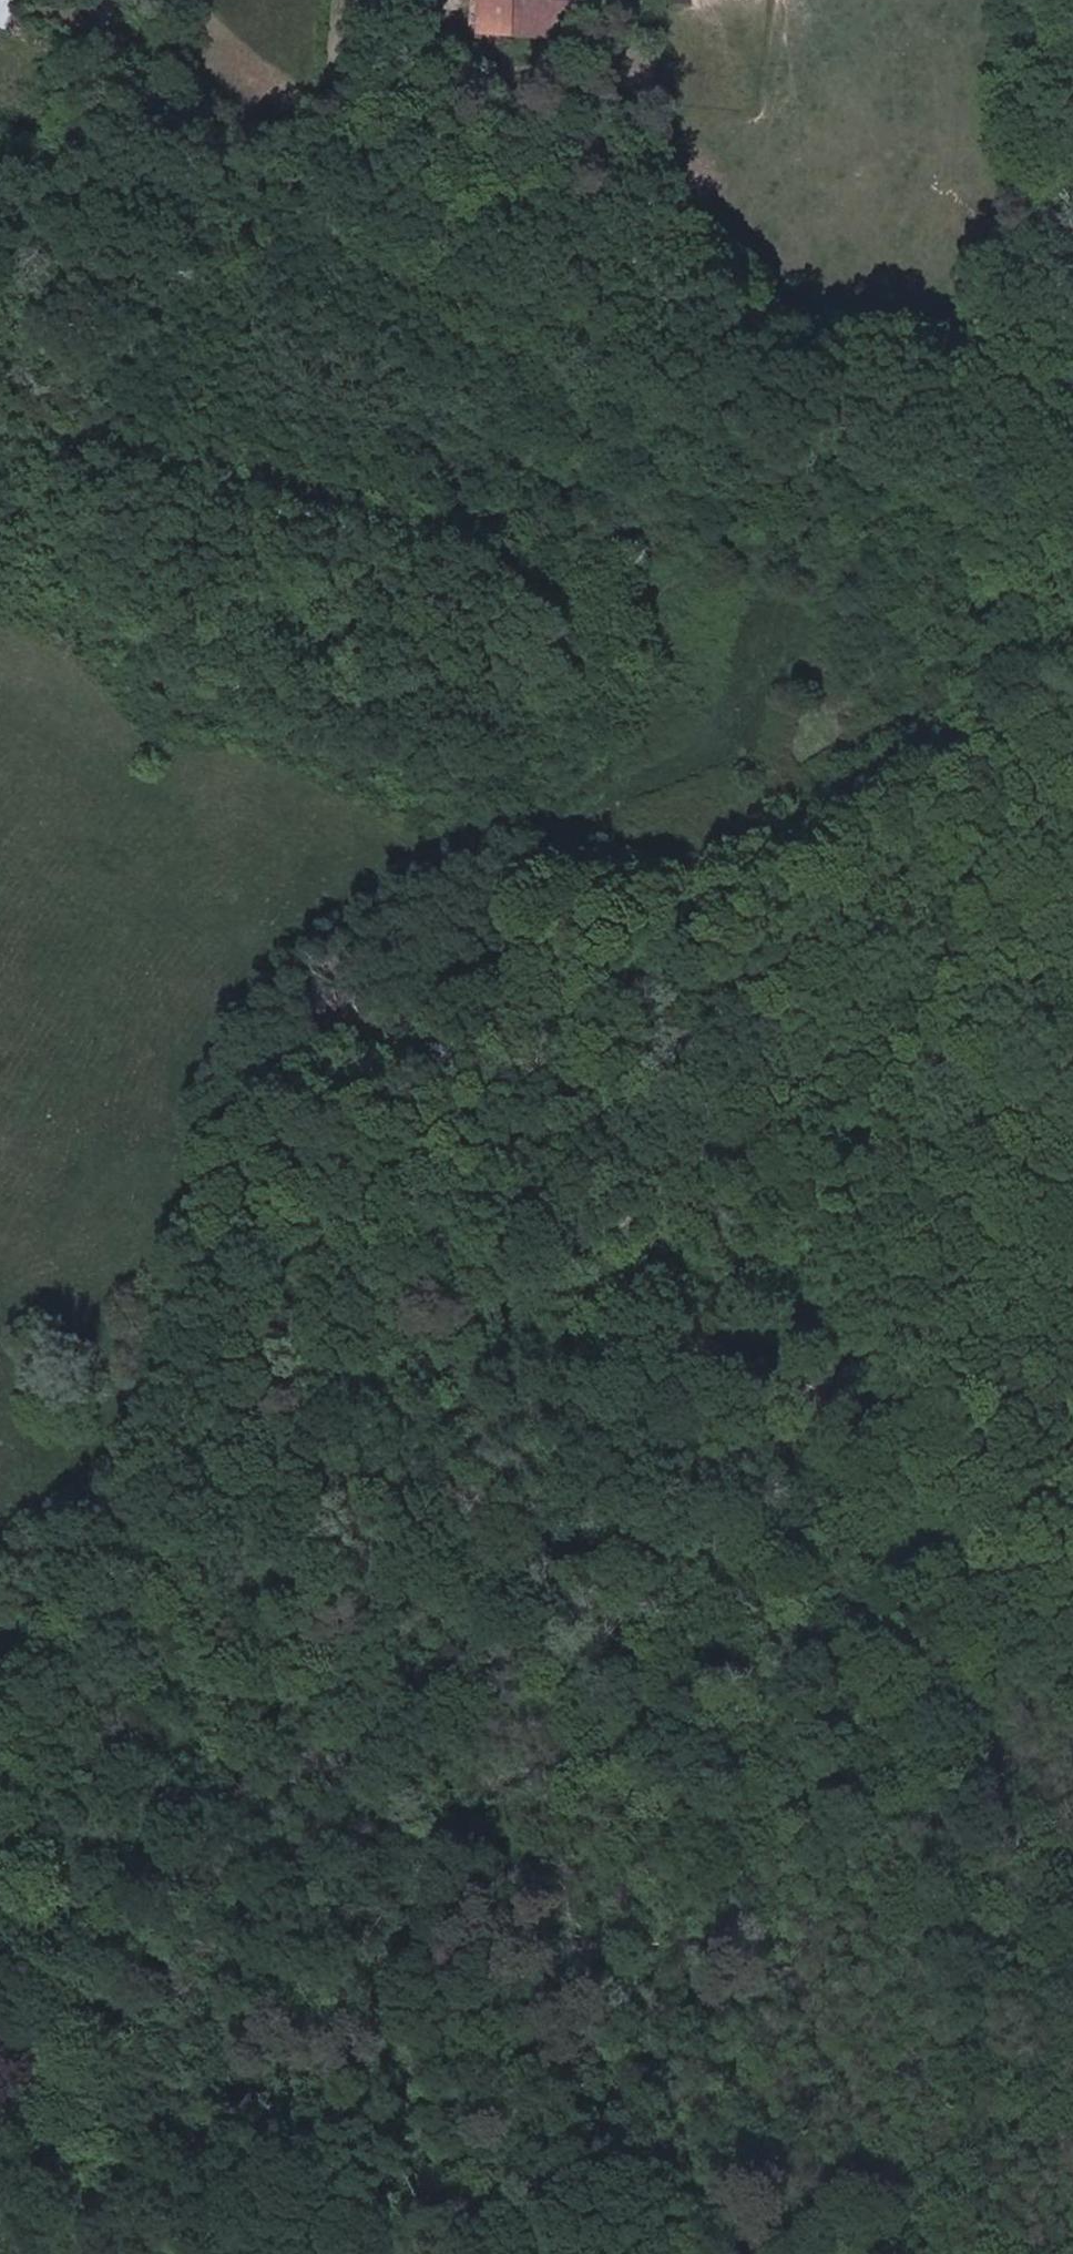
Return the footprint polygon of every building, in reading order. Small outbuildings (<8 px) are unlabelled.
[(22,0),(0,0),(0,21),(13,26),(22,0)] [(520,10),(518,30),(577,33),(579,0),(529,0),(528,10),(520,10)] [(520,10),(528,10),(529,0),(520,0),(520,10)]
